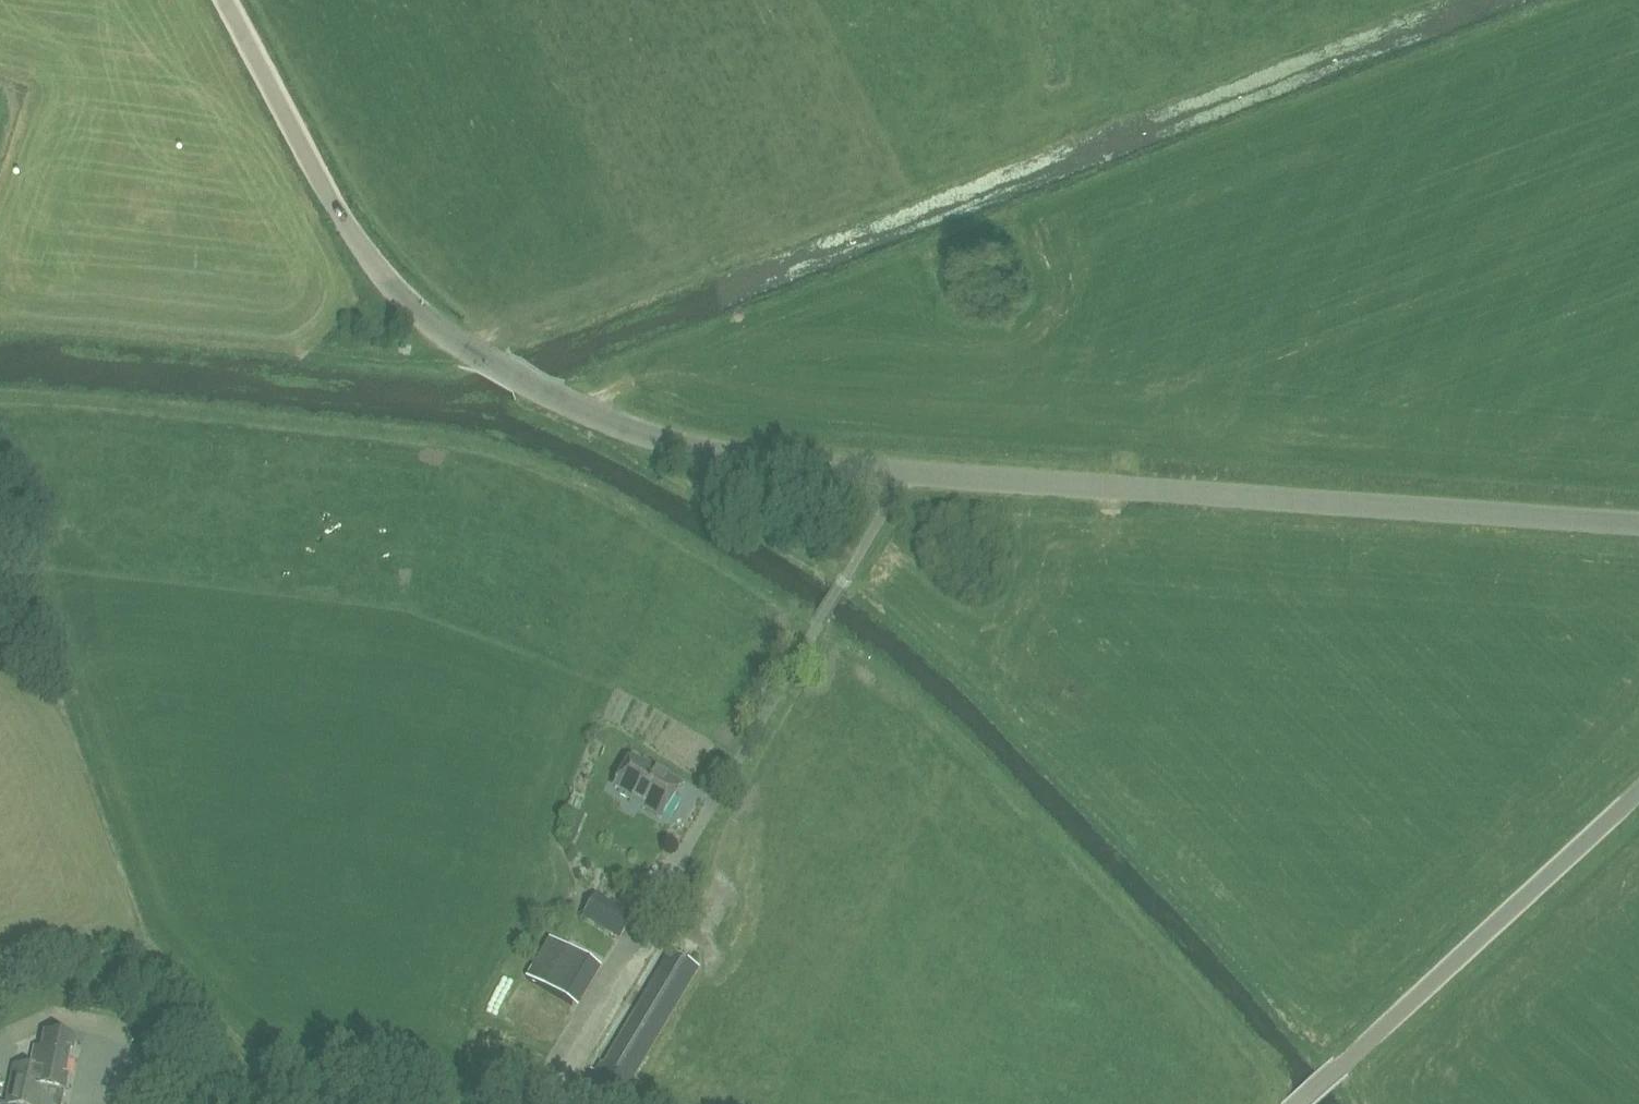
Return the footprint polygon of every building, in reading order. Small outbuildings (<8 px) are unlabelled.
[(627,794),(626,797),(661,818),(681,785),(651,767),(650,770),(631,758),(615,786),(627,794)] [(619,939),(634,913),(594,891),(579,916),(619,939)] [(595,1103),(621,1103),(634,1083),(631,1081),(698,969),(670,953),(604,1065),(601,1063),(596,1072),(591,1069),(577,1093),(595,1103)] [(64,1077),(66,1077),(73,1040),(47,1034),(43,1049),(36,1048),(32,1068),(13,1065),(5,1103),(58,1103),(64,1077)]
